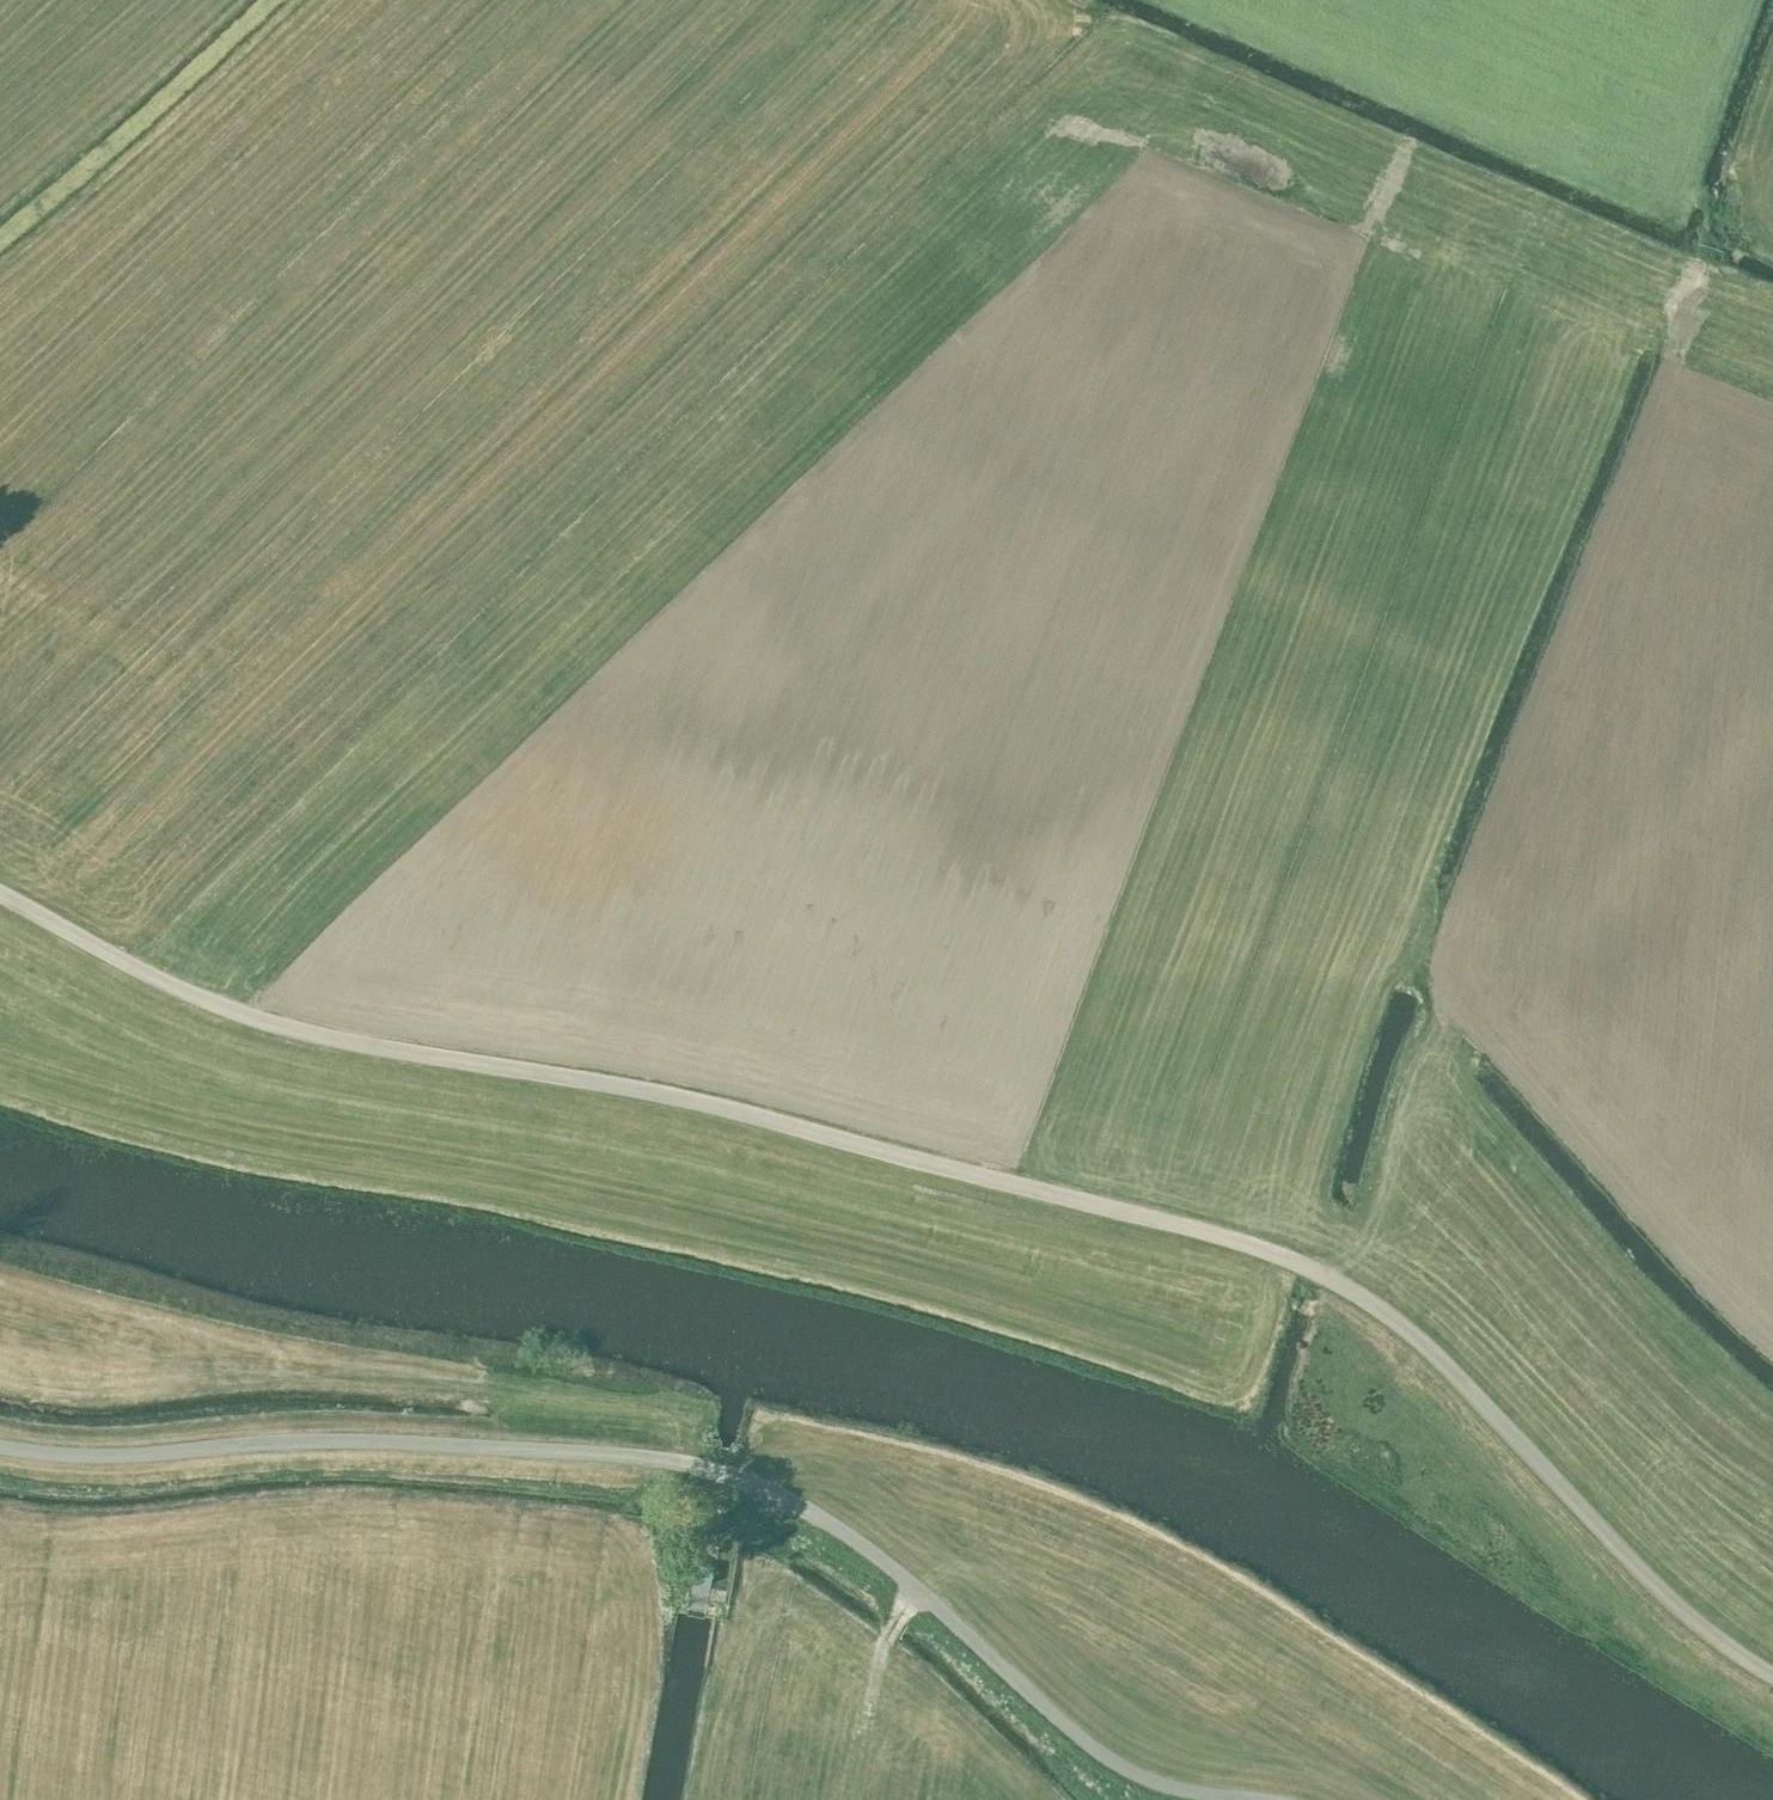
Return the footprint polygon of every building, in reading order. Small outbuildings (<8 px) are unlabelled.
[(714,1566),(696,1563),(693,1580),(711,1584),(714,1566)]
